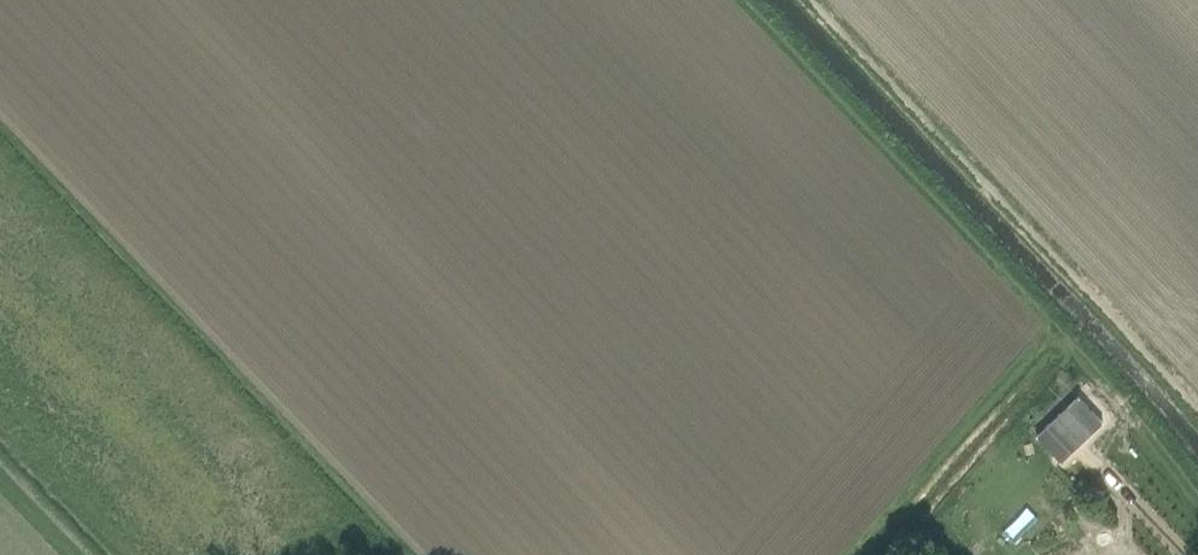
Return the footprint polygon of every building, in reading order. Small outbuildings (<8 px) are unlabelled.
[(1101,407),(1076,384),(1039,423),(1066,447),(1101,407)]
